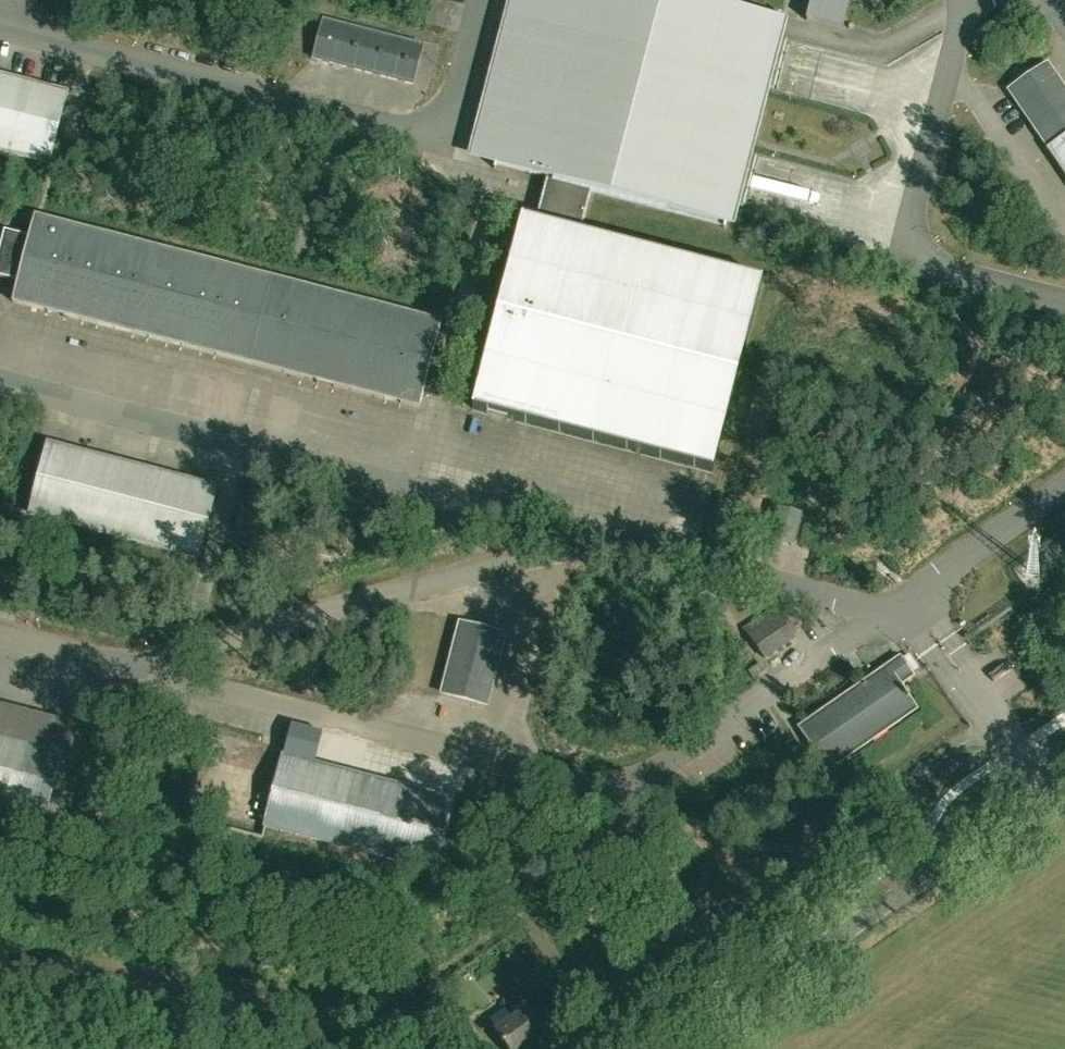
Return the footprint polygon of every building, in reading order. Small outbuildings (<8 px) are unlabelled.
[(757,104),(781,14),(779,14),(778,18),(707,0),(538,0),(494,169),(496,169),(497,164),(547,177),(536,222),(522,218),(473,409),(713,471),(762,281),(580,233),(592,189),(725,223),(723,228),(725,229),(748,138),(757,134),(762,112),(757,104)] [(853,27),(855,0),(816,0),(814,24),(853,27)] [(313,59),(412,84),(422,46),(323,21),(313,59)] [(1009,91),(1064,173),(1064,91),(1047,65),(1009,91)] [(49,164),(67,94),(0,76),(0,152),(49,164)] [(765,212),(795,221),(807,181),(777,172),(765,212)] [(13,302),(419,408),(441,321),(37,217),(31,238),(6,231),(0,250),(0,277),(18,282),(13,302)] [(2,365),(10,341),(0,338),(0,364),(2,365)] [(198,558),(216,488),(48,444),(30,514),(198,558)] [(770,540),(793,546),(801,516),(778,510),(770,540)] [(764,659),(793,638),(774,610),(744,630),(764,659)] [(486,705),(504,635),(460,624),(442,693),(486,705)] [(800,728),(828,769),(915,709),(908,698),(910,697),(906,692),(905,693),(899,685),(910,677),(899,660),(800,728)] [(0,737),(0,808),(44,819),(62,753),(0,737)] [(451,800),(283,756),(264,830),(432,874),(451,800)] [(494,1032),(506,1048),(529,1048),(535,1045),(528,1036),(542,1027),(524,1001),(507,1013),(511,1020),(494,1032)]
